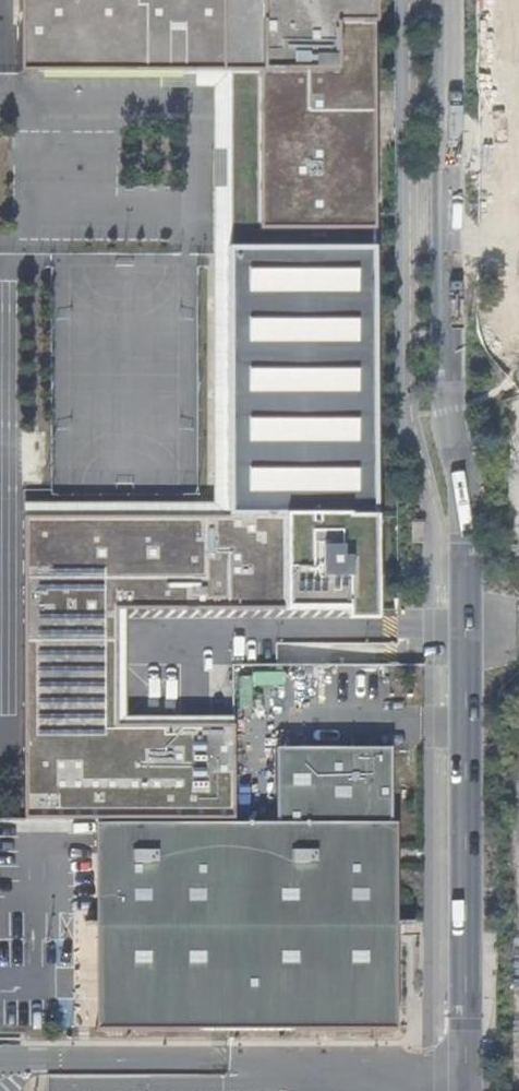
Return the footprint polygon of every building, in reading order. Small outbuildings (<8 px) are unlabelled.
[(375,0),(20,0),(18,63),(232,67),(229,243),(233,504),(38,501),(34,803),(239,802),(235,726),(118,724),(119,610),(381,620),(379,462),(375,0)] [(278,754),(279,829),(392,828),(392,753),(278,754)] [(395,1027),(392,828),(279,829),(94,831),(97,1031),(395,1027)]
